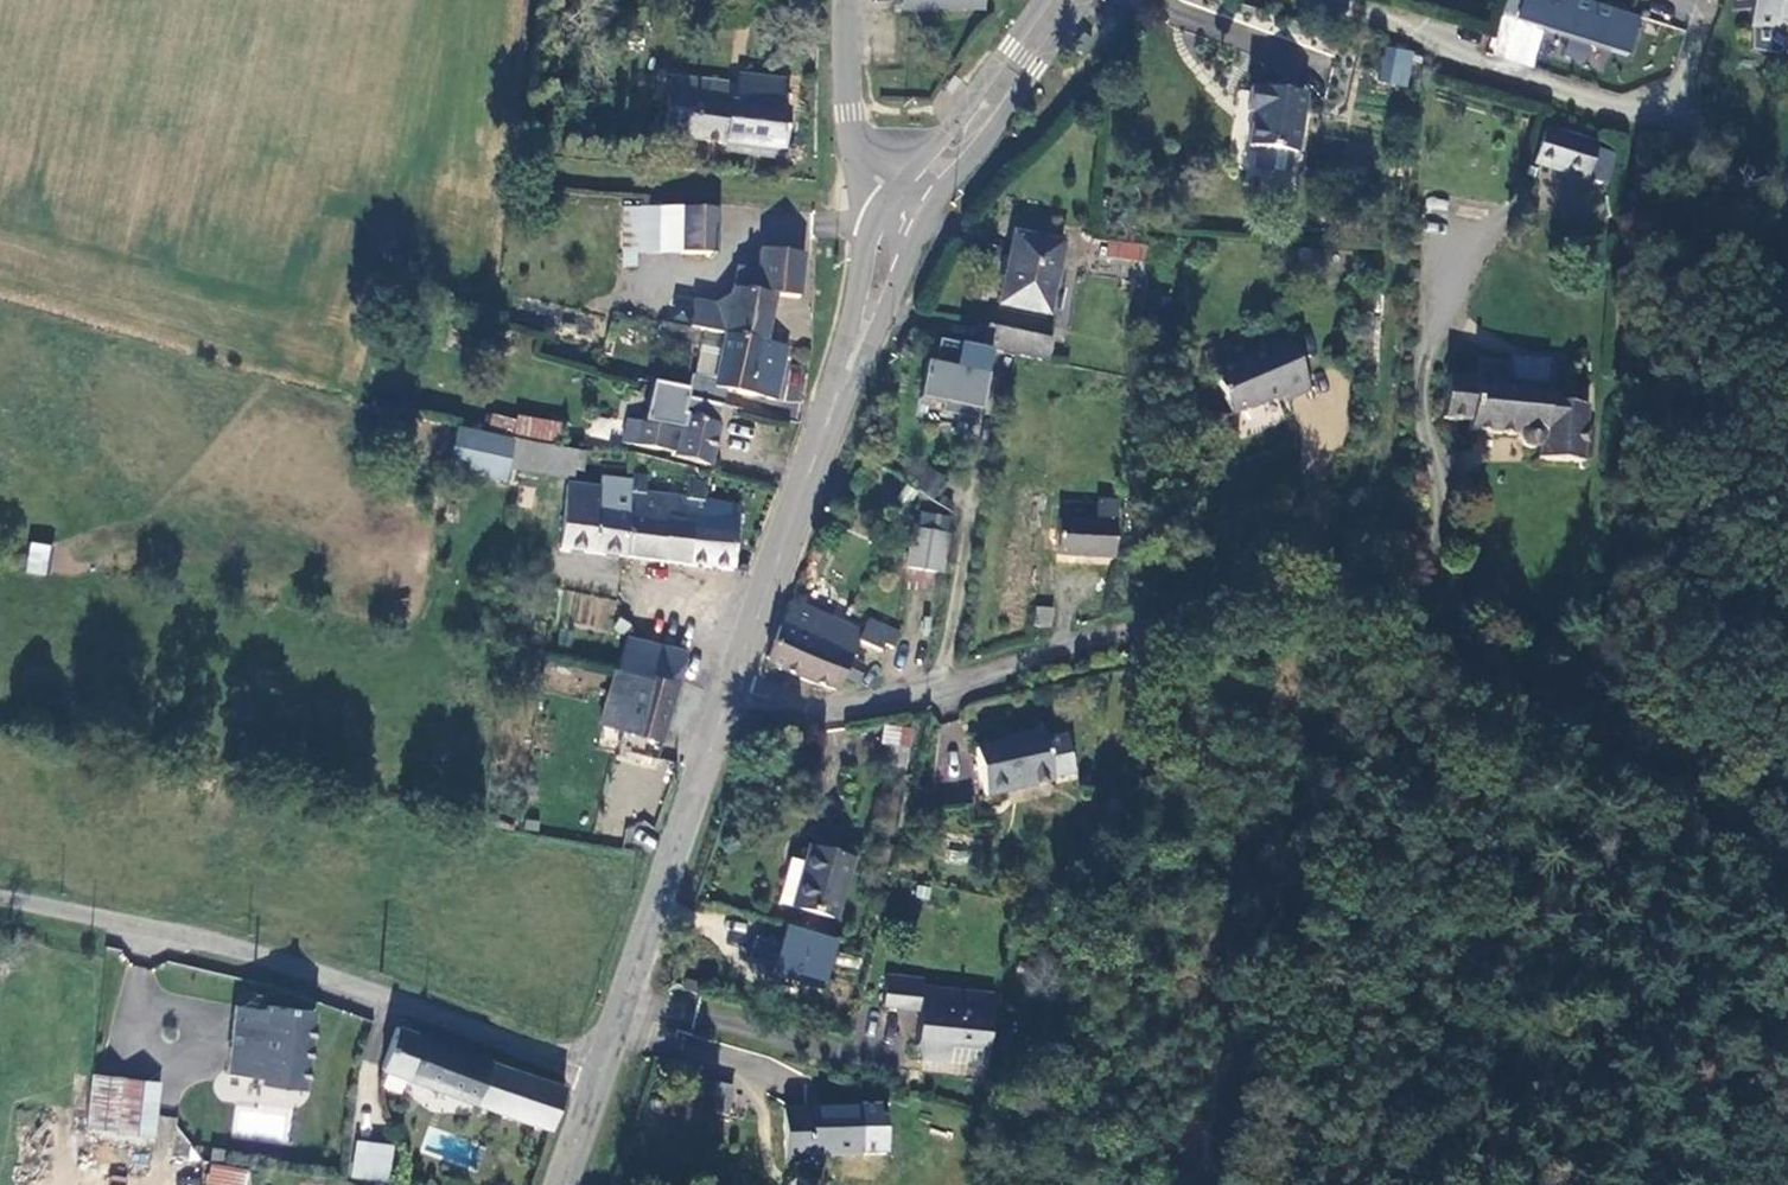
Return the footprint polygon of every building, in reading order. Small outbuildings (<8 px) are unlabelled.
[(1590,0),(1509,0),(1504,16),(1630,58),(1644,18),(1590,0)] [(1745,8),(1758,11),(1758,25),(1786,26),(1787,28),(1787,0),(1745,0),(1745,8)] [(1382,46),(1378,82),(1408,86),(1413,50),(1382,46)] [(785,105),(788,71),(749,67),(746,94),(738,93),(740,77),(677,71),(672,133),(792,144),(796,106),(785,105)] [(1295,92),(1242,85),(1239,110),(1244,110),(1239,145),(1248,147),(1246,168),(1280,172),(1283,150),(1287,151),(1295,92)] [(1617,152),(1551,130),(1536,176),(1602,198),(1617,152)] [(717,255),(721,208),(644,202),(640,249),(717,255)] [(635,263),(640,205),(626,204),(622,262),(635,263)] [(1154,233),(1112,227),(1110,245),(1152,250),(1154,233)] [(1060,242),(1002,234),(992,298),(1050,306),(1060,242)] [(800,294),(805,252),(766,247),(763,269),(736,266),(731,308),(684,302),(681,328),(726,334),(766,339),(772,291),(800,294)] [(1054,347),(991,331),(986,353),(1040,368),(1049,366),(1054,347)] [(779,396),(786,341),(766,339),(726,334),(722,367),(719,389),(732,391),(779,396)] [(1266,357),(1216,378),(1233,417),(1285,398),(1288,405),(1310,395),(1289,338),(1263,347),(1266,357)] [(956,349),(938,344),(934,357),(928,354),(919,393),(941,401),(938,410),(971,424),(981,379),(951,368),(956,349)] [(988,356),(956,349),(951,368),(981,379),(988,356)] [(1453,376),(1451,411),(1477,415),(1479,427),(1527,430),(1527,439),(1544,441),(1543,459),(1586,462),(1591,406),(1548,402),(1547,383),(1508,378),(1510,360),(1481,357),(1481,379),(1453,376)] [(722,367),(702,364),(701,387),(694,387),(693,401),(729,403),(732,391),(719,389),(722,367)] [(693,398),(657,388),(653,416),(636,414),(633,437),(682,445),(681,451),(687,452),(693,398)] [(728,407),(693,401),(687,452),(721,462),(728,407)] [(559,438),(561,422),(491,414),(489,430),(559,438)] [(508,477),(513,443),(454,434),(450,468),(508,477)] [(566,472),(569,444),(527,439),(523,468),(566,472)] [(917,486),(936,495),(945,475),(927,466),(917,486)] [(626,558),(632,495),(568,489),(562,552),(626,558)] [(681,563),(687,500),(632,495),(626,558),(681,563)] [(734,568),(740,505),(687,500),(681,563),(734,568)] [(1066,504),(1063,525),(1126,527),(1126,507),(1066,504)] [(945,516),(917,513),(916,528),(906,527),(902,568),(946,573),(950,532),(944,531),(945,516)] [(1126,527),(1063,525),(1057,559),(1123,562),(1126,527)] [(47,576),(49,543),(28,541),(26,574),(47,576)] [(579,621),(606,628),(613,603),(586,596),(579,621)] [(860,621),(790,596),(765,663),(835,689),(841,676),(860,621)] [(1035,605),(1033,626),(1052,628),(1054,606),(1035,605)] [(868,621),(861,634),(896,650),(902,637),(868,621)] [(622,662),(627,664),(678,681),(688,650),(632,632),(622,662)] [(867,667),(851,658),(841,676),(857,685),(867,667)] [(650,762),(678,681),(627,664),(620,683),(634,688),(613,749),(650,762)] [(903,725),(876,720),(874,746),(882,746),(881,761),(899,763),(903,725)] [(1012,735),(1013,740),(969,749),(976,793),(1041,783),(1039,779),(1064,777),(1056,740),(1034,742),(1034,733),(1012,735)] [(790,909),(836,919),(849,861),(803,851),(790,909)] [(841,943),(772,924),(758,973),(828,992),(841,943)] [(914,976),(890,973),(887,1000),(911,1002),(914,976)] [(981,1001),(913,992),(911,1002),(907,1043),(912,1051),(925,1053),(940,1042),(976,1046),(981,1001)] [(258,1080),(265,1008),(231,1005),(224,1077),(258,1080)] [(257,1090),(303,1094),(310,1013),(265,1008),(258,1080),(257,1090)] [(545,1130),(560,1088),(391,1026),(376,1068),(545,1130)] [(161,1080),(90,1072),(84,1125),(156,1133),(161,1080)] [(727,1086),(693,1081),(689,1107),(724,1110),(727,1086)] [(868,1110),(776,1105),(775,1158),(800,1160),(800,1154),(825,1156),(826,1148),(866,1151),(868,1110)] [(237,1106),(235,1133),(286,1138),(289,1111),(237,1106)] [(360,1134),(354,1170),(390,1174),(395,1138),(360,1134)] [(248,1167),(208,1164),(206,1184),(246,1184),(248,1167)]
